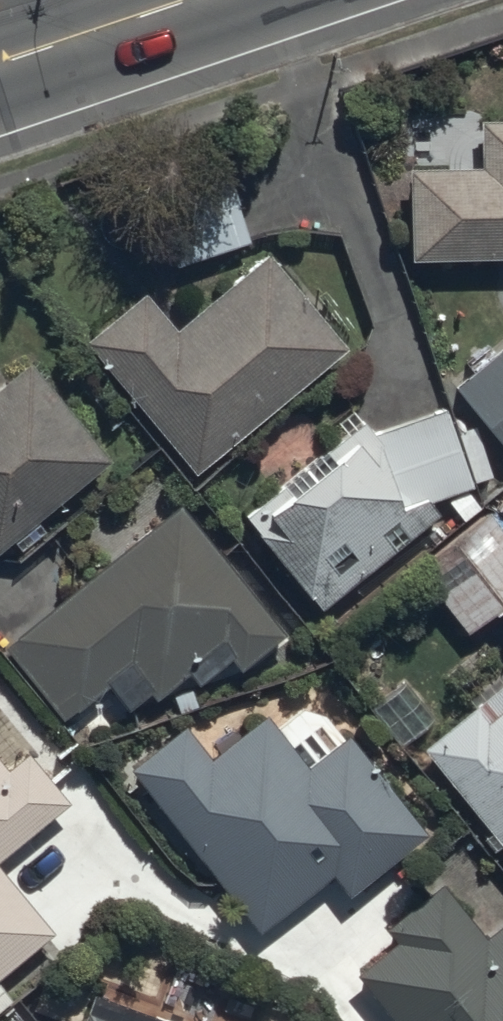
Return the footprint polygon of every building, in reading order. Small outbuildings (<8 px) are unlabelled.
[(419,185),(422,279),(502,276),(502,142),(489,143),(491,183),(419,185)] [(141,174),(173,265),(246,239),(214,148),(141,174)] [(147,306),(84,362),(201,495),(351,364),(269,270),(182,345),(147,306)] [(456,390),(502,446),(502,350),(456,390)] [(110,480),(32,383),(0,409),(0,568),(110,480)] [(362,436),(247,531),(325,625),(472,503),(453,416),(362,436)] [(432,549),(452,573),(432,588),(466,630),(502,600),(502,527),(486,505),(432,549)] [(187,528),(20,662),(77,732),(133,687),(167,729),(278,640),(187,528)] [(431,773),(502,862),(502,714),(431,773)] [(191,755),(149,786),(265,938),(330,889),(354,920),(438,856),(354,746),(299,788),(264,742),(211,782),(191,755)] [(67,825),(25,776),(7,791),(0,783),(0,882),(67,825)] [(57,952),(0,886),(0,1000),(57,952)] [(363,990),(389,1020),(502,1020),(502,948),(492,957),(457,914),(363,990)]
